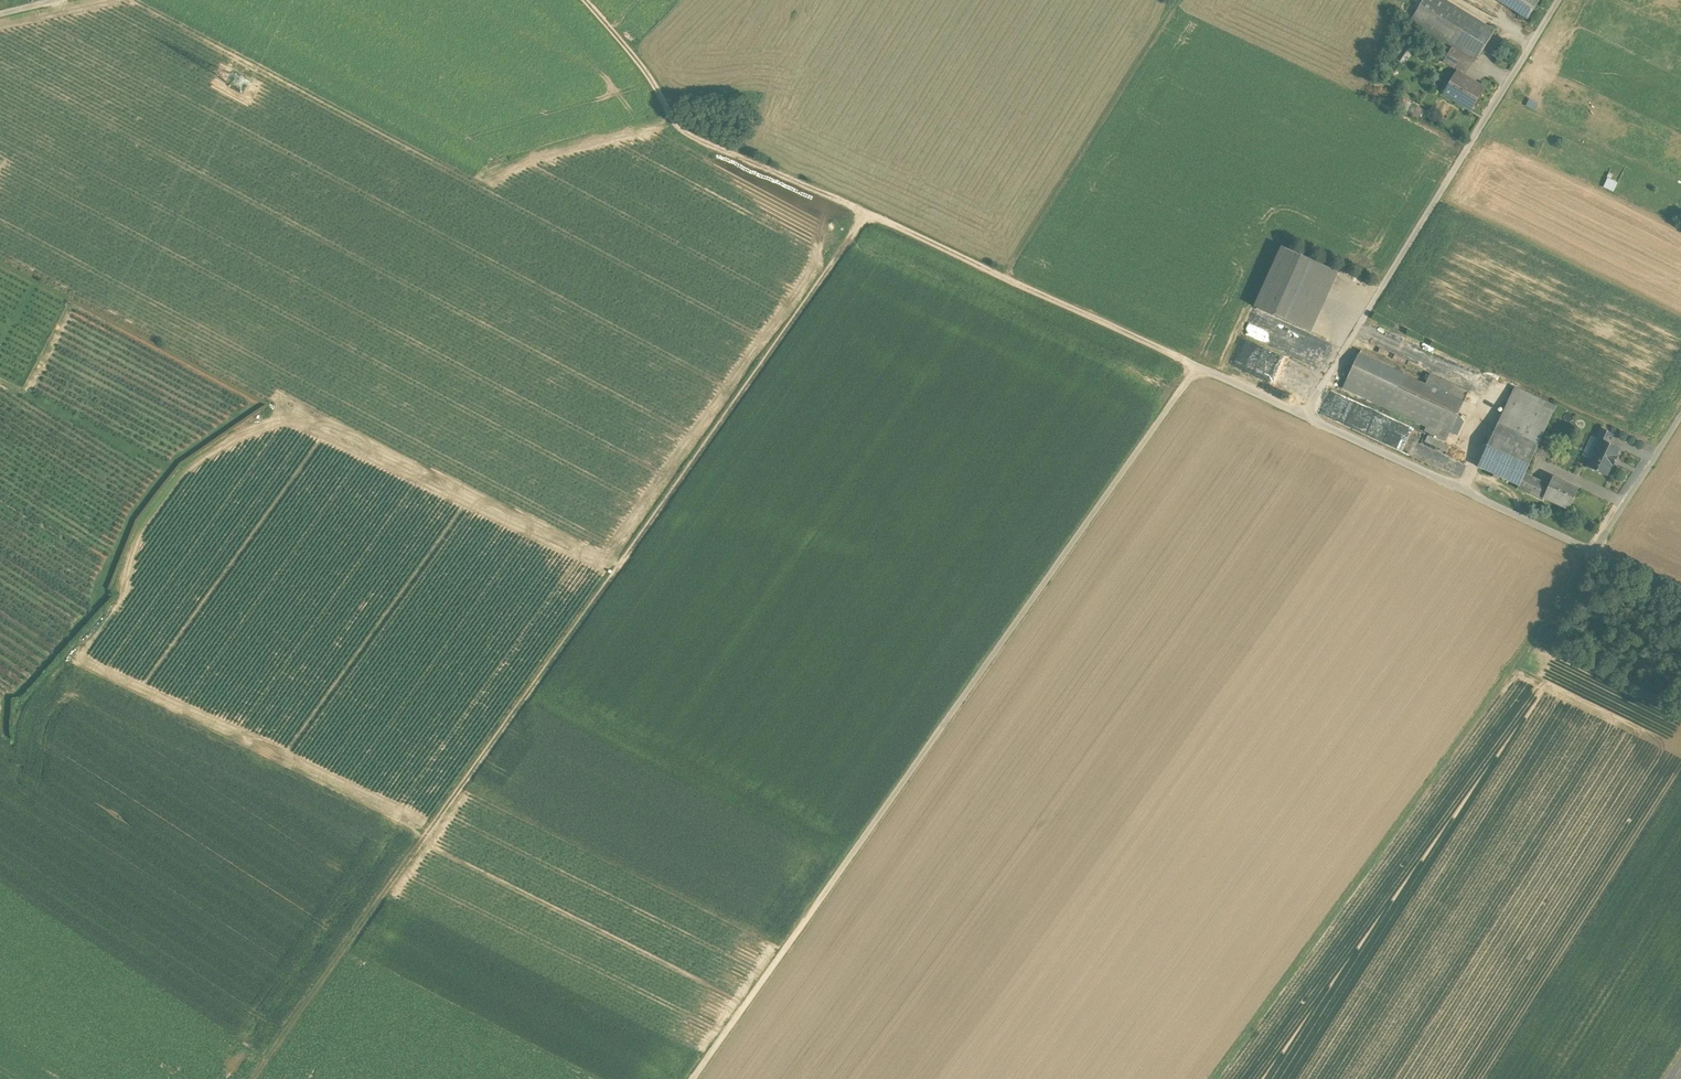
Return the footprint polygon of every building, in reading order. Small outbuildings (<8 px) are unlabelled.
[(1446,0),(1423,0),(1410,21),(1452,46),(1471,58),(1476,61),(1495,30),(1446,0)] [(1528,19),(1540,0),(1497,0),(1528,19)] [(1471,58),(1452,46),(1443,61),(1462,72),(1471,58)] [(1483,89),(1457,73),(1450,84),(1457,88),(1451,97),(1470,109),(1483,89)] [(1411,103),(1408,112),(1418,115),(1421,106),(1411,103)] [(1606,177),(1603,186),(1613,190),(1616,181),(1606,177)] [(1322,264),(1281,246),(1254,306),(1294,325),(1322,264)] [(1322,264),(1294,325),(1310,332),(1338,271),(1322,264)] [(1278,332),(1277,325),(1269,325),(1268,324),(1264,324),(1265,331),(1269,331),(1269,343),(1283,343),(1282,337),(1287,336),(1287,331),(1278,332)] [(1402,374),(1359,354),(1344,388),(1387,407),(1402,374)] [(1446,394),(1402,374),(1387,407),(1427,426),(1425,430),(1446,439),(1463,402),(1446,394)] [(1467,392),(1450,384),(1446,394),(1463,402),(1467,392)] [(1555,407),(1514,387),(1497,425),(1538,444),(1541,439),(1555,407)] [(1538,444),(1497,425),(1486,448),(1527,468),(1534,452),(1538,444)] [(1614,434),(1600,428),(1596,438),(1599,439),(1600,439),(1609,443),(1614,434)] [(1447,449),(1427,439),(1424,445),(1445,455),(1447,449)] [(1554,445),(1541,439),(1538,444),(1534,452),(1548,458),(1554,445)] [(1609,443),(1600,439),(1599,439),(1587,467),(1607,476),(1612,465),(1613,466),(1617,456),(1616,456),(1620,448),(1609,443)] [(1527,468),(1486,448),(1477,467),(1494,474),(1492,477),(1497,479),(1498,476),(1518,486),(1517,489),(1523,477),(1525,473),(1527,468)] [(1529,480),(1523,477),(1517,489),(1542,500),(1547,488),(1529,480)] [(1576,488),(1552,477),(1547,488),(1542,500),(1543,498),(1568,509),(1574,497),(1573,497),(1576,488)]
